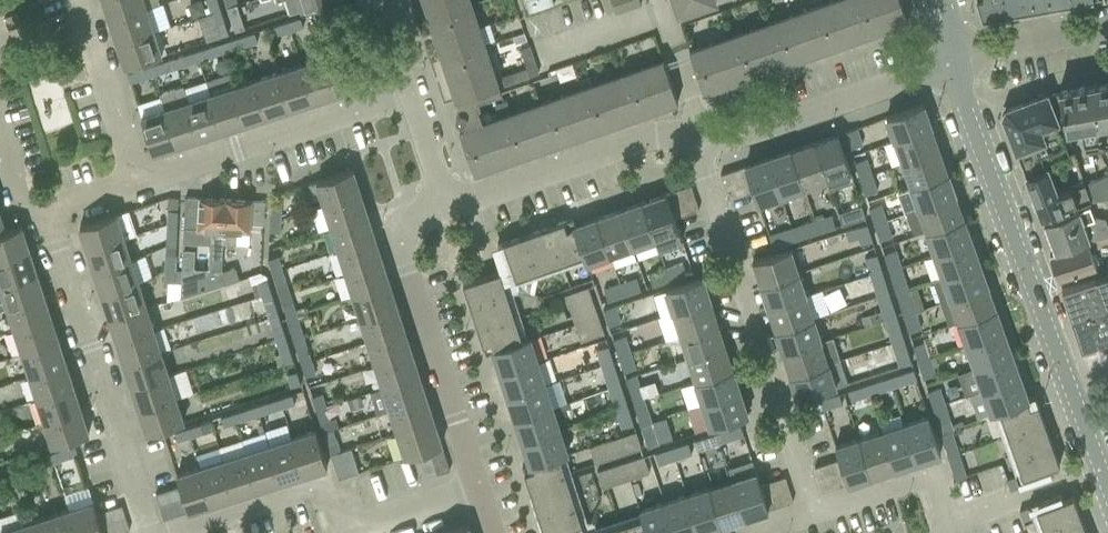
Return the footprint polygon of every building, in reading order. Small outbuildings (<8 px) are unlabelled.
[(110,20),(146,8),(143,0),(103,0),(110,20)] [(157,0),(143,0),(146,8),(159,4),(157,0)] [(188,4),(192,18),(206,13),(202,0),(201,0),(188,4)] [(210,13),(220,10),(217,0),(211,0),(207,1),(210,13)] [(291,13),(317,4),(329,0),(287,0),(291,13)] [(428,16),(442,57),(456,101),(499,86),(538,73),(529,45),(522,47),(521,47),(527,67),(509,73),(496,78),(495,75),(488,77),(482,57),(488,55),(484,43),(478,46),(468,17),(474,15),(470,3),(464,5),(462,0),(423,0),(428,16)] [(529,12),(554,4),(553,0),(525,0),(529,12)] [(615,12),(641,3),(640,0),(611,0),(615,12)] [(678,19),(708,8),(706,0),(671,0),(678,19)] [(689,50),(704,92),(907,21),(900,0),(852,0),(824,10),(821,4),(820,0),(813,0),(807,2),(809,8),(811,14),(783,24),(781,18),(778,12),(777,13),(767,16),(769,22),(771,28),(742,38),(740,32),(738,26),(726,30),(729,36),(731,42),(703,52),(701,46),(689,50)] [(981,15),(1066,0),(977,0),(981,15)] [(146,8),(110,20),(117,43),(153,31),(168,26),(161,3),(159,4),(146,8)] [(236,4),(228,7),(233,22),(235,30),(244,27),(242,22),(242,21),(236,4)] [(338,16),(335,6),(322,10),(325,20),(338,16)] [(220,10),(210,13),(215,27),(225,24),(220,10)] [(4,16),(8,29),(21,25),(16,12),(4,16)] [(207,37),(217,34),(215,27),(210,13),(200,16),(207,37)] [(300,19),(288,22),(291,31),(303,27),(300,19)] [(288,22),(275,27),(278,35),(291,31),(288,22)] [(225,24),(215,27),(217,34),(227,31),(225,24)] [(153,31),(117,43),(125,69),(162,57),(153,31)] [(254,33),(243,37),(245,46),(257,42),(254,33)] [(243,37),(229,41),(232,50),(245,46),(243,37)] [(208,48),(197,52),(199,61),(211,57),(208,48)] [(349,49),(325,57),(337,93),(360,86),(349,49)] [(197,52),(184,56),(186,65),(199,61),(197,52)] [(325,57),(302,65),(314,101),(337,93),(325,57)] [(499,86),(456,101),(459,111),(458,112),(457,112),(456,113),(456,114),(456,115),(456,116),(456,117),(456,118),(456,119),(457,120),(458,121),(460,122),(462,122),(463,122),(465,128),(459,130),(474,173),(678,102),(663,59),(662,59),(664,66),(634,76),(629,63),(618,67),(622,80),(594,90),(592,84),(591,85),(581,88),(579,88),(582,95),(553,105),(551,98),(539,103),(541,109),(513,119),(507,101),(495,105),(501,123),(484,129),(477,108),(480,107),(478,100),(501,93),(499,86)] [(164,63),(151,67),(154,75),(166,71),(164,63)] [(302,65),(279,72),(291,108),(314,101),(302,65)] [(151,67),(138,71),(141,79),(154,75),(151,67)] [(279,72),(256,79),(268,116),(291,108),(279,72)] [(229,73),(206,81),(210,94),(222,131),(245,123),(233,87),(229,73)] [(588,77),(579,80),(581,88),(591,85),(588,77)] [(256,79),(233,87),(245,123),(268,116),(256,79)] [(1091,85),(1102,148),(1104,147),(1105,147),(1107,158),(1107,159),(1107,82),(1091,85)] [(159,93),(165,109),(177,145),(199,138),(188,102),(188,101),(183,85),(159,93)] [(1102,148),(1091,85),(1058,91),(1065,130),(1081,128),(1085,151),(1102,148)] [(210,94),(188,101),(188,102),(199,138),(222,131),(210,94)] [(1006,109),(1003,116),(1025,174),(1047,166),(1047,168),(1049,168),(1054,166),(1052,160),(1069,154),(1063,139),(1060,131),(1046,94),(1006,109)] [(886,117),(894,140),(931,127),(923,104),(886,117)] [(177,145),(165,109),(141,117),(153,153),(177,145)] [(894,140),(902,163),(939,150),(931,127),(894,140)] [(857,128),(845,132),(850,149),(862,145),(857,128)] [(837,134),(814,142),(826,179),(830,190),(853,182),(837,134)] [(814,142),(791,150),(804,187),(826,179),(814,142)] [(791,150),(768,158),(781,195),(804,187),(791,150)] [(902,163),(910,186),(947,173),(939,150),(902,163)] [(749,179),(753,191),(757,203),(781,195),(768,158),(745,166),(749,179)] [(855,162),(860,178),(871,174),(867,158),(855,162)] [(720,175),(724,187),(749,179),(745,166),(720,175)] [(1047,166),(1025,174),(1041,217),(1091,199),(1085,184),(1085,183),(1058,193),(1049,168),(1047,168),(1047,166)] [(319,191),(324,205),(360,193),(353,169),(308,183),(312,194),(319,191)] [(910,186),(896,191),(904,213),(918,208),(955,195),(947,173),(910,186)] [(871,174),(860,178),(866,195),(877,191),(871,174)] [(1085,184),(1091,199),(1092,201),(1107,199),(1107,174),(1085,184)] [(728,200),(753,191),(749,179),(724,187),(728,200)] [(690,185),(665,194),(670,206),(694,198),(690,185)] [(324,205),(331,227),(367,216),(360,193),(324,205)] [(670,206),(665,194),(642,202),(655,239),(659,249),(682,241),(674,219),(670,206)] [(918,208),(926,231),(963,218),(955,195),(918,208)] [(186,197),(184,227),(198,228),(198,229),(210,230),(210,242),(208,277),(218,273),(221,272),(223,243),(225,199),(186,197)] [(699,210),(694,198),(670,206),(674,219),(699,210)] [(225,199),(223,243),(236,244),(236,231),(248,232),(249,224),(263,225),(264,201),(262,201),(225,199)] [(642,202),(619,210),(632,247),(655,239),(642,202)] [(881,204),(870,207),(875,224),(886,220),(881,204)] [(272,205),(271,218),(280,219),(281,206),(272,205)] [(846,211),(849,222),(864,217),(861,206),(846,211)] [(1054,251),(1091,239),(1092,241),(1106,236),(1107,231),(1107,226),(1105,218),(1092,216),(1088,206),(1043,223),(1054,251)] [(80,226),(87,249),(124,238),(136,234),(129,210),(80,226)] [(167,210),(167,224),(177,224),(177,211),(167,210)] [(619,210),(597,218),(610,255),(632,247),(619,210)] [(832,215),(815,220),(819,232),(836,227),(832,215)] [(331,227),(338,250),(375,238),(367,216),(331,227)] [(271,218),(270,231),(279,232),(280,219),(271,218)] [(597,218),(574,226),(587,262),(610,255),(597,218)] [(926,231),(934,254),(971,241),(963,218),(926,231)] [(505,270),(462,283),(485,354),(493,351),(493,350),(522,341),(522,339),(508,295),(517,292),(519,287),(516,279),(553,266),(562,263),(584,255),(574,226),(571,219),(497,245),(505,270)] [(819,232),(815,220),(792,227),(796,239),(819,232)] [(886,220),(875,224),(880,240),(891,236),(886,220)] [(167,224),(166,237),(176,238),(177,224),(167,224)] [(867,224),(845,231),(848,241),(859,238),(861,245),(872,241),(867,224)] [(0,233),(0,259),(29,250),(21,226),(0,233)] [(785,230),(768,236),(772,247),(789,241),(785,230)] [(87,249),(95,272),(131,261),(124,238),(87,249)] [(338,250),(346,273),(382,261),(375,238),(338,250)] [(1091,239),(1054,251),(1049,253),(1058,280),(1095,267),(1087,243),(1090,241),(1092,241),(1091,239)] [(934,254),(942,277),(979,263),(971,241),(934,254)] [(753,261),(760,284),(797,272),(790,249),(753,261)] [(0,259),(0,283),(0,284),(36,272),(29,250),(0,259)] [(885,253),(884,254),(889,270),(891,269),(894,268),(900,266),(896,253),(895,250),(885,253)] [(166,256),(165,268),(175,269),(175,257),(166,256)] [(278,256),(268,259),(272,272),(282,268),(278,256)] [(865,259),(870,274),(881,270),(876,256),(865,259)] [(95,272),(102,295),(138,283),(131,261),(95,272)] [(346,273),(353,296),(390,284),(382,261),(346,273)] [(682,263),(665,269),(670,281),(686,275),(682,263)] [(979,263),(942,277),(950,299),(987,286),(979,263)] [(891,269),(889,270),(894,286),(896,286),(898,285),(906,283),(900,266),(894,268),(891,269)] [(165,268),(164,282),(174,282),(175,269),(165,268)] [(221,272),(218,273),(222,284),(240,278),(236,268),(221,272)] [(282,268),(272,272),(277,288),(287,285),(282,268)] [(670,281),(665,269),(649,274),(653,286),(670,281)] [(881,270),(870,274),(875,290),(886,286),(881,270)] [(0,284),(0,309),(8,307),(44,295),(43,295),(36,272),(0,284)] [(797,272),(760,284),(768,307),(805,295),(797,272)] [(222,284),(218,273),(208,277),(183,284),(181,297),(222,284)] [(1061,289),(1071,319),(1107,307),(1107,275),(1096,279),(1095,278),(1061,289)] [(665,289),(673,312),(710,300),(702,277),(665,289)] [(637,278),(620,284),(620,285),(624,295),(641,289),(638,280),(637,278)] [(267,280),(257,283),(260,295),(270,291),(267,280)] [(102,295),(110,318),(146,306),(138,283),(102,295)] [(353,296),(361,319),(397,307),(390,284),(353,296)] [(620,284),(604,289),(608,300),(624,295),(620,285),(620,284)] [(987,286),(950,299),(958,322),(995,309),(987,286)] [(565,295),(577,329),(593,324),(596,335),(603,333),(587,287),(565,295)] [(805,295),(768,307),(775,330),(812,318),(830,312),(822,289),(805,295)] [(270,291),(260,295),(265,310),(275,306),(270,291)] [(8,307),(15,330),(51,318),(44,295),(8,307)] [(911,298),(899,302),(903,316),(915,312),(911,298)] [(673,312),(680,335),(717,323),(710,300),(673,312)] [(882,311),(869,315),(872,324),(885,320),(896,316),(891,301),(880,305),(882,311)] [(293,302),(283,305),(287,317),(297,314),(293,302)] [(615,305),(604,309),(609,326),(621,323),(615,305)] [(110,318),(117,341),(153,329),(146,306),(110,318)] [(361,319),(368,342),(404,330),(397,307),(361,319)] [(1071,319),(1081,346),(1081,348),(1107,340),(1107,307),(1071,319)] [(958,322),(966,344),(1003,331),(995,309),(958,322)] [(915,312),(903,316),(909,333),(920,329),(915,312)] [(297,314),(287,317),(292,334),(302,330),(297,314)] [(896,316),(885,320),(890,335),(901,332),(896,316)] [(15,330),(22,353),(58,341),(51,318),(15,330)] [(775,330),(783,353),(819,341),(812,318),(775,330)] [(680,335),(688,358),(725,346),(717,323),(680,335)] [(593,324),(577,329),(581,340),(596,335),(593,324)] [(281,325),(271,328),(275,340),(285,337),(281,325)] [(117,341),(124,364),(161,352),(153,329),(117,341)] [(368,342),(375,365),(412,353),(404,330),(368,342)] [(966,344),(974,367),(1011,354),(1003,331),(966,344)] [(625,336),(614,339),(619,355),(629,352),(630,352),(625,336)] [(285,337),(275,340),(280,355),(290,352),(285,337)] [(522,341),(493,350),(493,351),(500,373),(537,361),(529,337),(522,339),(522,341)] [(802,346),(783,353),(790,376),(827,364),(840,359),(832,337),(819,341),(802,346)] [(903,339),(892,343),(899,366),(911,362),(903,339)] [(22,353),(30,376),(66,364),(58,341),(22,353)] [(925,342),(914,345),(919,361),(930,357),(925,342)] [(608,346),(596,350),(601,366),(613,362),(608,346)] [(688,358),(695,381),(732,369),(725,346),(688,358)] [(307,351),(298,354),(302,363),(310,361),(307,351)] [(124,364),(132,387),(168,375),(161,352),(124,364)] [(629,352),(619,355),(624,372),(635,368),(630,352),(629,352)] [(375,365),(383,388),(419,376),(412,353),(375,365)] [(974,367),(982,390),(1019,377),(1011,354),(974,367)] [(930,357),(919,361),(924,378),(935,374),(930,357)] [(310,361),(302,363),(306,376),(314,373),(310,361)] [(500,373),(507,396),(544,384),(537,361),(500,373)] [(613,362),(601,366),(607,385),(619,381),(613,362)] [(30,376),(37,399),(73,387),(66,364),(30,376)] [(827,364),(790,376),(798,399),(834,387),(827,364)] [(696,383),(681,387),(687,409),(739,392),(732,369),(695,381),(696,383)] [(913,369),(889,377),(892,387),(916,379),(913,369)] [(296,371),(286,375),(287,377),(290,387),(300,384),(298,375),(297,373),(296,371)] [(132,387),(139,410),(176,398),(168,375),(132,387)] [(636,375),(626,378),(634,401),(643,398),(636,375)] [(383,388),(370,392),(377,415),(390,411),(426,399),(419,376),(383,388)] [(889,377),(867,384),(870,394),(892,387),(889,377)] [(982,390),(969,395),(978,418),(990,413),(991,414),(998,411),(998,410),(1027,400),(1027,398),(1019,377),(982,390)] [(507,396),(515,419),(552,407),(544,384),(507,396)] [(867,384),(849,390),(852,400),(870,394),(867,384)] [(37,399),(44,421),(80,410),(73,387),(37,399)] [(940,388),(929,392),(934,407),(944,403),(940,388)] [(739,392),(687,409),(695,432),(738,418),(747,415),(739,392)] [(291,394),(279,398),(282,407),(294,403),(291,394)] [(321,394),(312,397),(313,399),(316,409),(325,406),(322,398),(322,396),(321,394)] [(819,400),(823,410),(842,404),(838,394),(819,400)] [(612,399),(616,412),(628,408),(624,395),(612,399)] [(1059,466),(1034,396),(1027,398),(1027,400),(998,410),(998,411),(1005,432),(1000,434),(1000,435),(1006,433),(1020,471),(1014,473),(1014,474),(1020,472),(1021,475),(1006,480),(1009,489),(1051,475),(1049,469),(1059,466)] [(176,398),(139,410),(147,433),(183,422),(176,398)] [(279,398),(266,402),(269,412),(282,407),(279,398)] [(643,398),(634,401),(641,424),(651,421),(643,398)] [(390,411),(397,433),(434,422),(426,399),(390,411)] [(569,402),(557,406),(559,411),(571,407),(569,402)] [(944,403),(934,407),(939,424),(950,421),(944,403)] [(325,406),(316,409),(322,425),(331,422),(325,406)] [(515,419),(522,442),(559,430),(552,407),(515,419)] [(628,408),(616,412),(621,428),(633,424),(628,408)] [(246,409),(233,413),(236,422),(249,418),(246,409)] [(80,410),(44,421),(52,445),(88,434),(80,410)] [(233,413),(221,417),(224,426),(236,422),(233,413)] [(928,417),(905,424),(917,461),(940,454),(928,417)] [(651,421),(641,424),(649,447),(658,444),(651,421)] [(416,454),(429,449),(441,445),(434,422),(397,433),(405,457),(416,454)] [(200,423),(188,428),(191,437),(203,433),(200,423)] [(905,424),(882,432),(894,469),(917,461),(905,424)] [(740,425),(717,433),(720,443),(744,435),(740,425)] [(188,428),(175,432),(178,441),(191,437),(188,428)] [(315,430),(292,438),(303,474),(327,466),(315,430)] [(559,430),(522,442),(528,459),(529,464),(530,465),(559,455),(567,453),(559,430)] [(951,431),(942,434),(956,478),(965,476),(951,431)] [(635,432),(590,447),(595,463),(640,448),(635,432)] [(882,432),(859,439),(871,476),(894,469),(882,432)] [(720,443),(717,433),(694,440),(697,450),(720,443)] [(292,438),(269,445),(281,481),(303,474),(292,438)] [(326,442),(330,455),(340,452),(336,439),(326,442)] [(839,459),(843,471),(847,484),(871,476),(859,439),(835,447),(839,459)] [(687,442),(671,448),(674,459),(691,454),(687,442)] [(269,445),(246,453),(258,489),(281,481),(269,445)] [(437,474),(449,470),(441,445),(429,449),(437,474)] [(63,448),(51,453),(54,462),(66,458),(63,448)] [(340,452),(330,455),(338,479),(358,472),(351,448),(340,452)] [(671,448),(655,453),(659,464),(674,459),(671,448)] [(429,449),(416,454),(424,478),(437,474),(429,449)] [(54,462),(51,453),(38,457),(41,466),(54,462)] [(246,453),(223,460),(235,496),(258,489),(246,453)] [(522,467),(543,532),(648,532),(640,510),(639,510),(642,518),(597,532),(595,524),(590,521),(582,524),(559,455),(522,467)] [(643,457),(632,461),(637,476),(648,472),(643,457)] [(814,467),(818,479),(843,471),(839,459),(814,467)] [(223,460),(200,467),(212,503),(235,496),(223,460)] [(632,461),(599,472),(604,487),(637,476),(632,461)] [(18,464),(5,468),(5,469),(6,472),(8,477),(21,473),(18,464)] [(180,486),(184,499),(188,511),(212,503),(200,467),(176,475),(180,486)] [(0,470),(0,480),(8,477),(6,472),(5,469),(5,468),(0,470)] [(843,471),(818,479),(822,492),(847,484),(843,471)] [(756,473),(732,480),(744,517),(768,510),(764,497),(760,485),(756,473)] [(785,477),(760,485),(764,497),(789,489),(785,477)] [(732,480),(709,488),(721,525),(744,517),(732,480)] [(155,494),(159,507),(184,499),(180,486),(155,494)] [(709,488),(686,495),(698,532),(721,525),(709,488)] [(793,502),(789,489),(764,497),(768,510),(793,502)] [(1072,497),(1062,500),(1060,494),(1019,511),(1022,520),(1037,514),(1044,532),(1086,532),(1072,497)] [(663,503),(673,532),(695,532),(698,532),(686,495),(663,503)] [(184,499),(159,507),(163,519),(188,511),(184,499)] [(69,510),(77,532),(103,532),(100,526),(96,513),(93,502),(69,510)] [(640,510),(648,532),(673,532),(663,503),(640,510)] [(121,505),(96,513),(100,526),(125,518),(121,505)] [(46,517),(51,532),(77,532),(69,510),(46,517)] [(23,524),(26,532),(51,532),(46,517),(23,524)] [(125,518),(100,526),(103,532),(121,532),(129,530),(125,518)] [(23,524),(0,532),(26,532),(23,524)] [(467,525),(442,532),(470,532),(467,525)]
